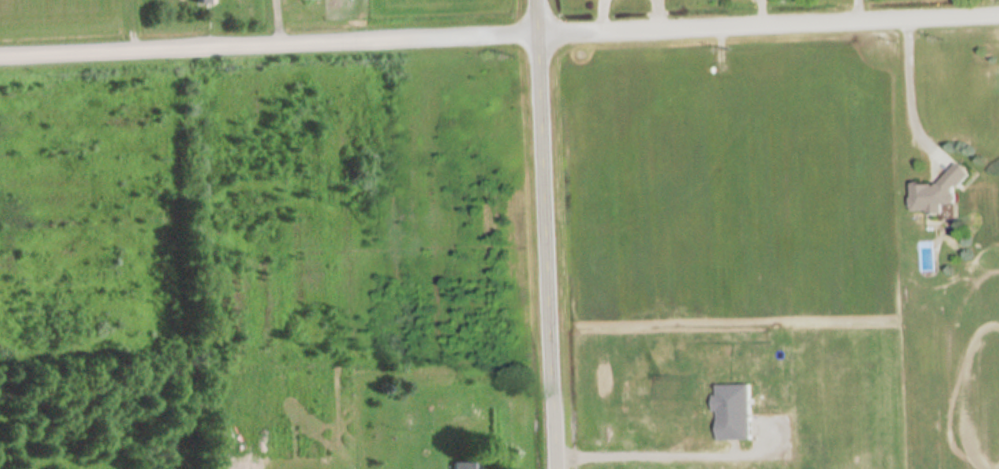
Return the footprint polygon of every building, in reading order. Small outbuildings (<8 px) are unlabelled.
[(911,184),(912,212),(943,211),(943,205),(955,205),(955,185),(968,185),(967,168),(949,169),(949,183),(911,184)]
